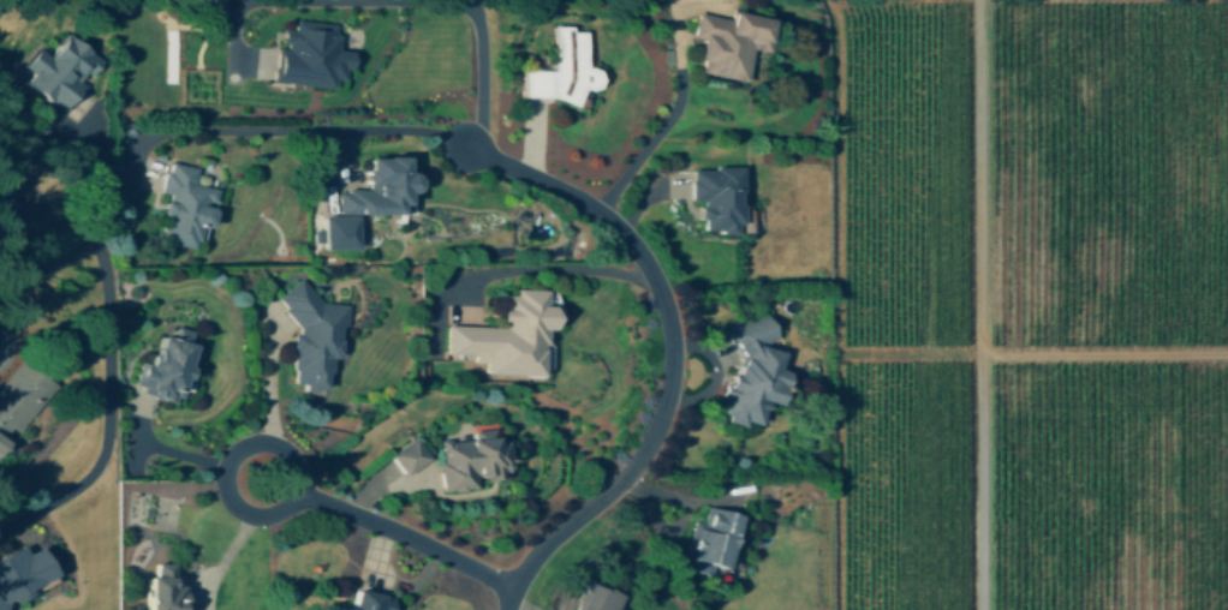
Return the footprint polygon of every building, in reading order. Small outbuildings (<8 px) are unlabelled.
[(745,84),(751,52),(768,54),(773,22),(731,14),(731,20),(697,16),(693,38),(702,40),(696,76),(745,84)] [(275,80),(335,85),(335,77),(344,78),(345,66),(352,67),(354,48),(336,47),(339,22),(296,18),(294,28),(286,26),(285,46),(279,44),(275,80)] [(520,100),(580,102),(583,30),(554,29),(552,72),(523,71),(520,100)] [(24,82),(61,110),(101,60),(65,31),(47,55),(35,47),(19,65),(30,73),(24,82)] [(407,155),(363,155),(363,189),(334,190),(334,214),(407,214),(407,155)] [(155,240),(203,249),(214,187),(192,184),(196,167),(169,162),(155,240)] [(739,168),(693,166),(691,232),(737,233),(739,168)] [(357,246),(356,213),(323,214),(324,247),(357,246)] [(288,388),(332,389),(333,331),(342,324),(344,305),(318,305),(302,281),(275,299),(297,331),(290,336),(288,388)] [(445,363),(482,363),(482,376),(543,376),(543,292),(499,292),(499,327),(446,327),(445,363)] [(781,354),(764,311),(727,325),(726,329),(735,355),(719,414),(721,420),(749,427),(757,425),(763,406),(773,402),(782,366),(780,358),(781,354)] [(193,335),(174,329),(171,340),(157,335),(148,369),(138,366),(131,391),(173,403),(193,335)] [(20,360),(0,387),(0,455),(53,385),(20,360)] [(406,473),(433,456),(418,435),(392,451),(406,473)] [(473,490),(473,478),(495,477),(494,436),(437,436),(439,491),(473,490)] [(695,522),(685,563),(723,572),(737,515),(708,508),(703,525),(695,522)] [(26,593),(28,587),(52,576),(38,548),(23,555),(20,549),(0,557),(0,609),(1,609),(2,604),(26,593)] [(180,587),(171,587),(171,563),(153,563),(153,576),(145,576),(144,609),(179,609),(180,587)] [(616,594),(583,581),(572,609),(611,609),(616,594)] [(351,591),(348,609),(381,609),(383,597),(351,591)]
